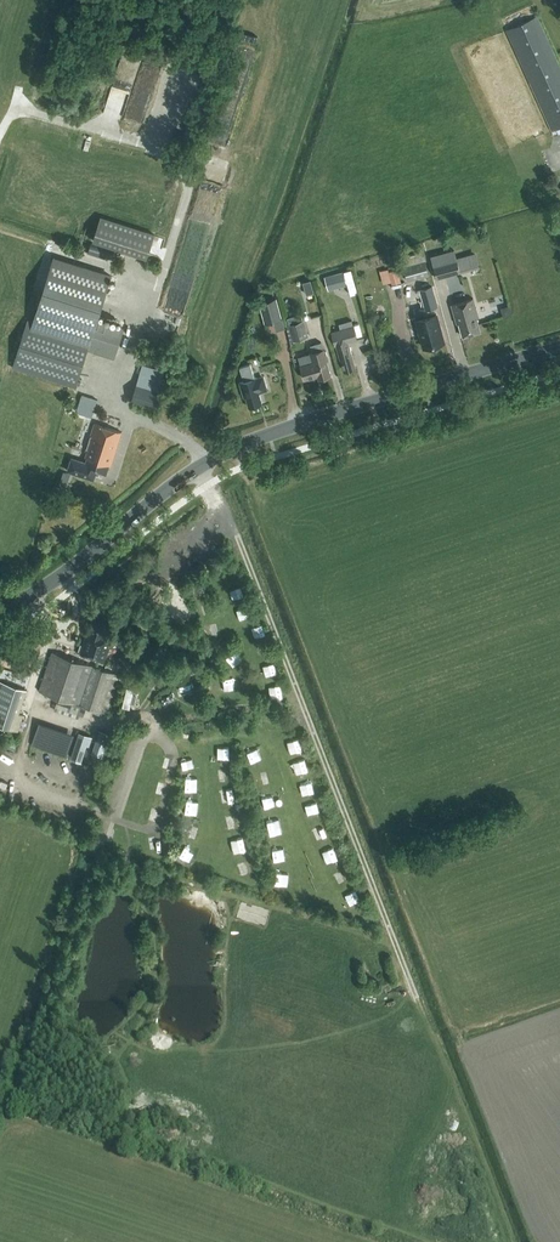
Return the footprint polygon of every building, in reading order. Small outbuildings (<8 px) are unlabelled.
[(506,29),(527,76),(528,76),(552,130),(559,127),(559,65),(538,15),(506,29)] [(134,70),(137,71),(139,61),(126,58),(123,73),(133,75),(134,70)] [(104,214),(97,239),(153,254),(159,229),(104,214)] [(460,272),(454,249),(430,255),(437,278),(460,272)] [(408,280),(429,274),(424,252),(402,258),(408,280)] [(28,320),(13,367),(75,386),(82,364),(87,349),(114,357),(117,349),(124,327),(97,319),(111,274),(53,256),(33,321),(28,320)] [(384,284),(391,282),(388,268),(380,271),(384,284)] [(328,289),(348,284),(344,270),(325,276),(328,289)] [(314,278),(306,280),(310,292),(318,289),(314,278)] [(424,305),(414,308),(424,346),(444,341),(434,305),(438,304),(433,285),(420,288),(424,305)] [(265,322),(282,318),(277,296),(259,301),(265,322)] [(462,335),(480,330),(477,318),(478,316),(473,298),(451,304),(456,323),(459,323),(462,335)] [(294,339),(308,336),(303,319),(289,323),(294,339)] [(354,366),(347,341),(356,338),(353,325),(351,319),(339,323),(341,328),(332,331),(336,345),(337,344),(344,369),(354,366)] [(318,377),(331,374),(326,357),(328,355),(326,350),(324,350),(322,342),(311,345),(313,352),(299,356),(306,378),(318,375),(318,377)] [(254,377),(250,364),(240,367),(244,380),(240,381),(244,396),(245,396),(248,406),(262,402),(259,392),(267,390),(263,375),(254,377)] [(154,409),(159,390),(136,383),(131,402),(154,409)] [(80,386),(75,400),(82,403),(87,389),(80,386)] [(110,464),(121,431),(97,423),(85,460),(72,456),(67,469),(93,478),(95,470),(105,473),(108,464),(110,464)] [(67,485),(71,473),(63,471),(59,483),(67,485)] [(245,585),(233,589),(237,601),(248,597),(245,585)] [(104,635),(106,628),(92,624),(89,631),(87,630),(80,653),(105,661),(112,638),(104,635)] [(108,708),(120,675),(52,651),(40,689),(59,696),(54,709),(78,718),(80,714),(84,716),(88,705),(101,710),(102,706),(108,708)] [(23,688),(0,680),(0,725),(10,728),(23,688)] [(180,683),(182,694),(194,692),(192,681),(180,683)] [(284,684),(274,685),(275,695),(285,693),(284,684)] [(137,706),(138,686),(127,686),(127,705),(137,706)] [(168,708),(176,700),(169,691),(160,698),(168,708)] [(110,741),(112,735),(109,734),(109,732),(101,729),(93,751),(101,754),(106,740),(110,741)] [(89,745),(92,736),(79,731),(70,757),(81,760),(86,744),(89,745)] [(290,740),(294,752),(306,748),(302,736),(290,740)] [(190,806),(202,805),(201,792),(189,792),(190,806)] [(241,814),(229,816),(231,827),(243,826),(241,814)]
